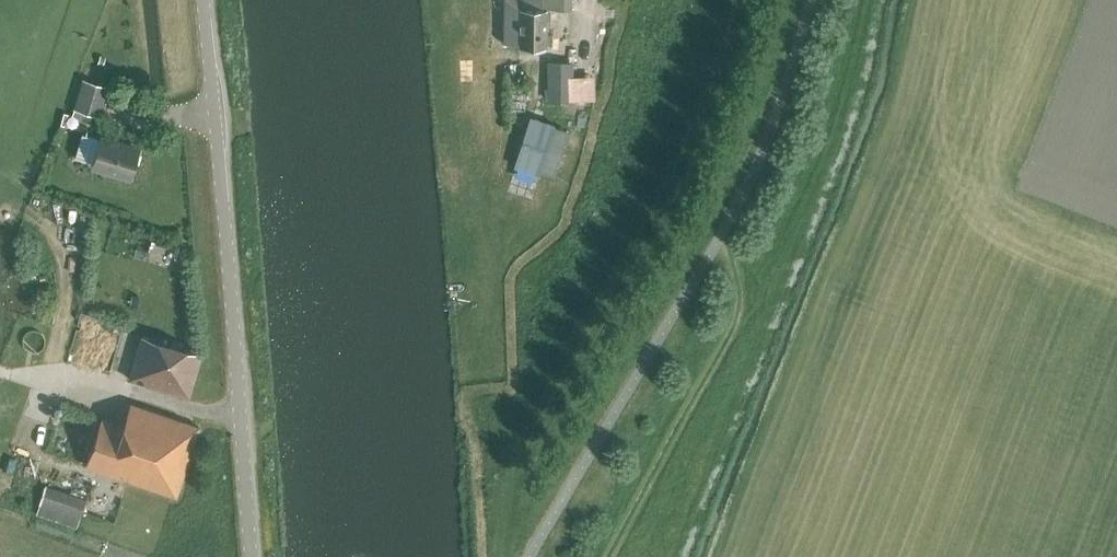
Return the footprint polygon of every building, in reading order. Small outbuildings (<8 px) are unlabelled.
[(505,43),(520,43),(520,45),(546,46),(547,8),(571,9),(571,0),(545,0),(545,8),(543,8),(543,0),(505,0),(505,43)] [(549,62),(548,100),(571,100),(572,62),(549,62)] [(83,80),(74,109),(95,115),(104,86),(83,80)] [(532,117),(516,166),(537,174),(554,124),(532,117)] [(101,139),(101,140),(83,135),(76,158),(94,163),(93,166),(131,177),(139,150),(101,139)] [(198,358),(144,342),(133,377),(149,381),(148,384),(187,396),(198,358)] [(123,428),(102,421),(86,468),(176,499),(199,430),(130,406),(123,428)] [(37,514),(77,527),(86,500),(47,486),(37,514)]
